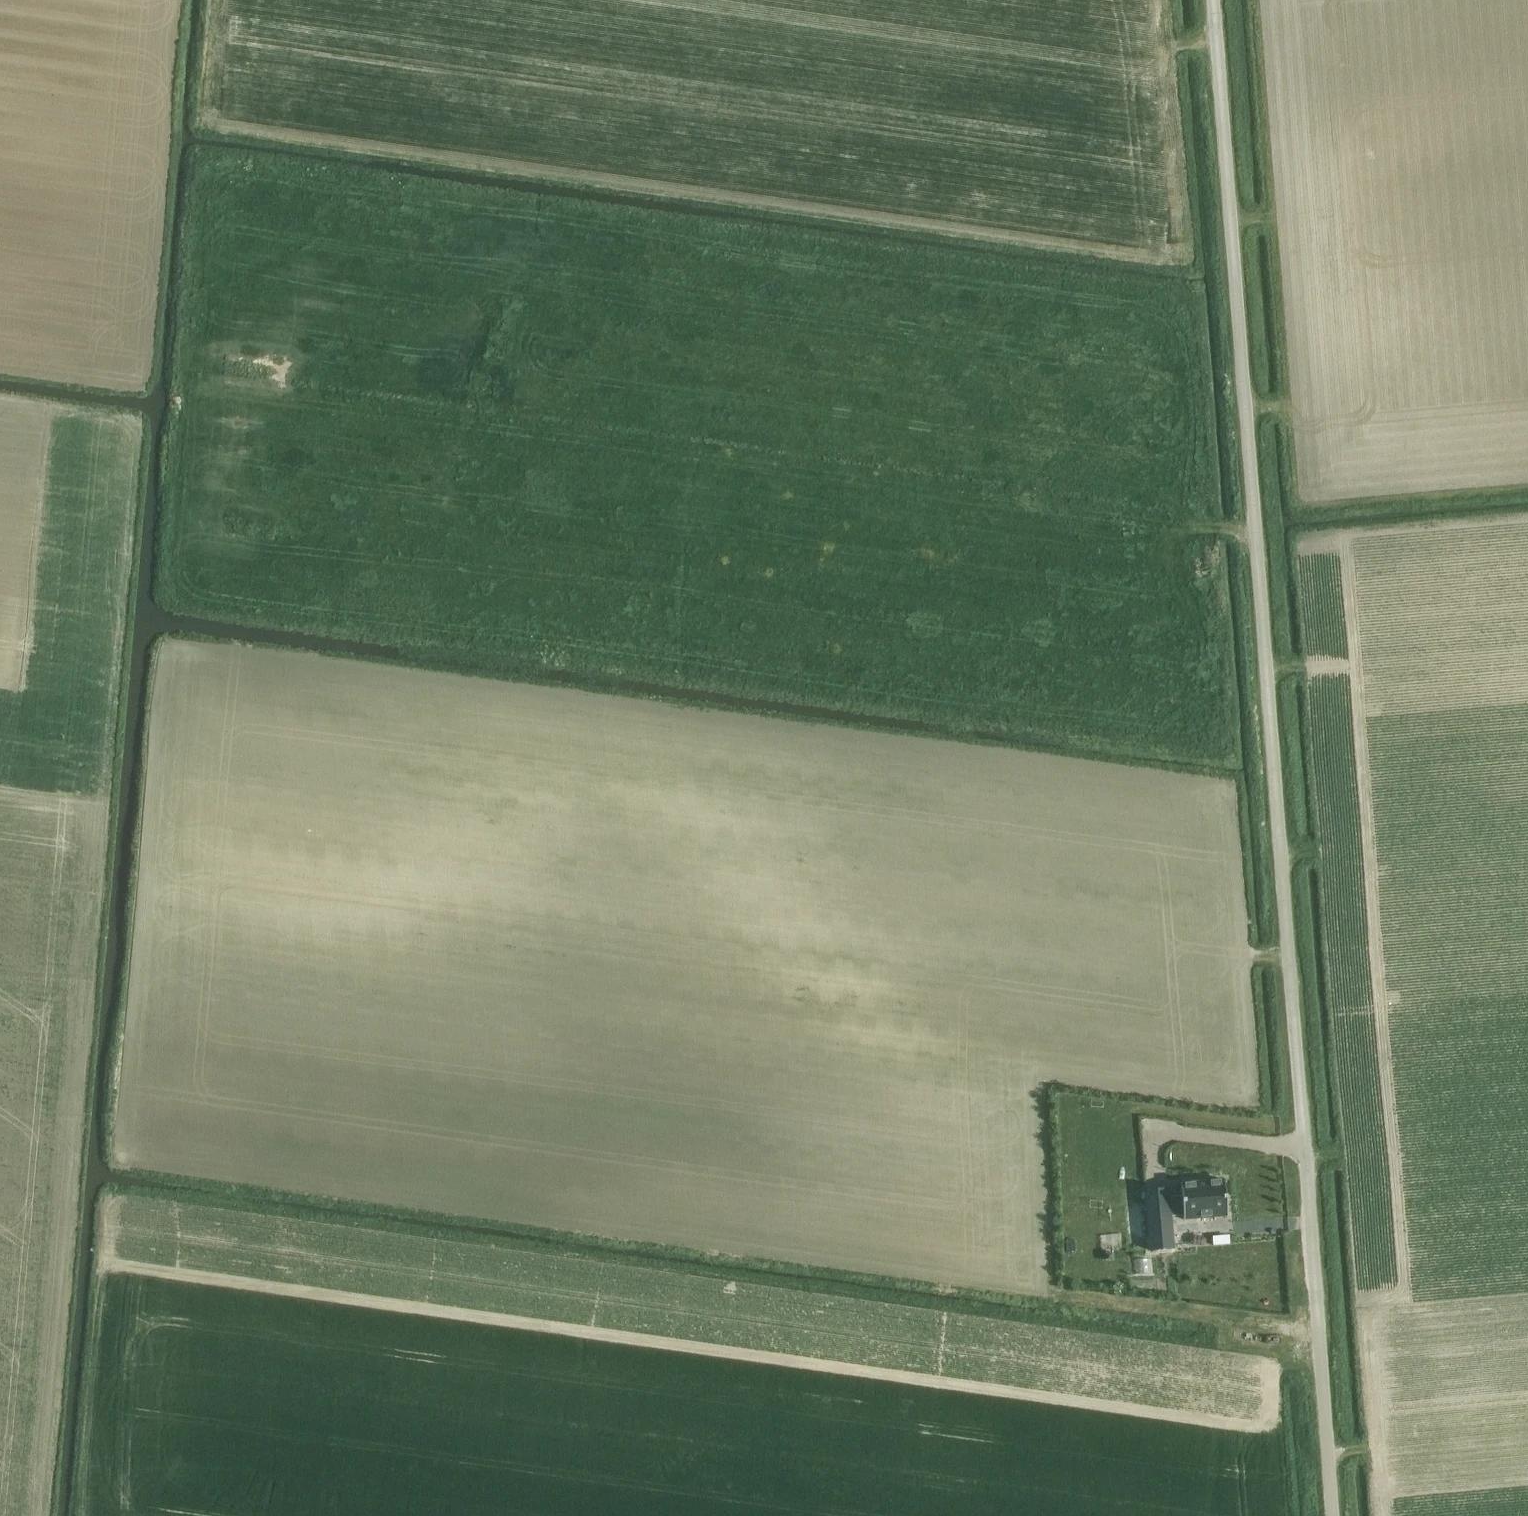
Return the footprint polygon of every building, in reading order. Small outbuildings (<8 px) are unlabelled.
[(1168,1189),(1144,1191),(1150,1251),(1174,1249),(1171,1217),(1183,1216),(1183,1220),(1227,1216),(1224,1180),(1180,1184),(1181,1196),(1169,1197),(1168,1189)] [(1210,1284),(1211,1269),(1199,1268),(1198,1283),(1210,1284)]
